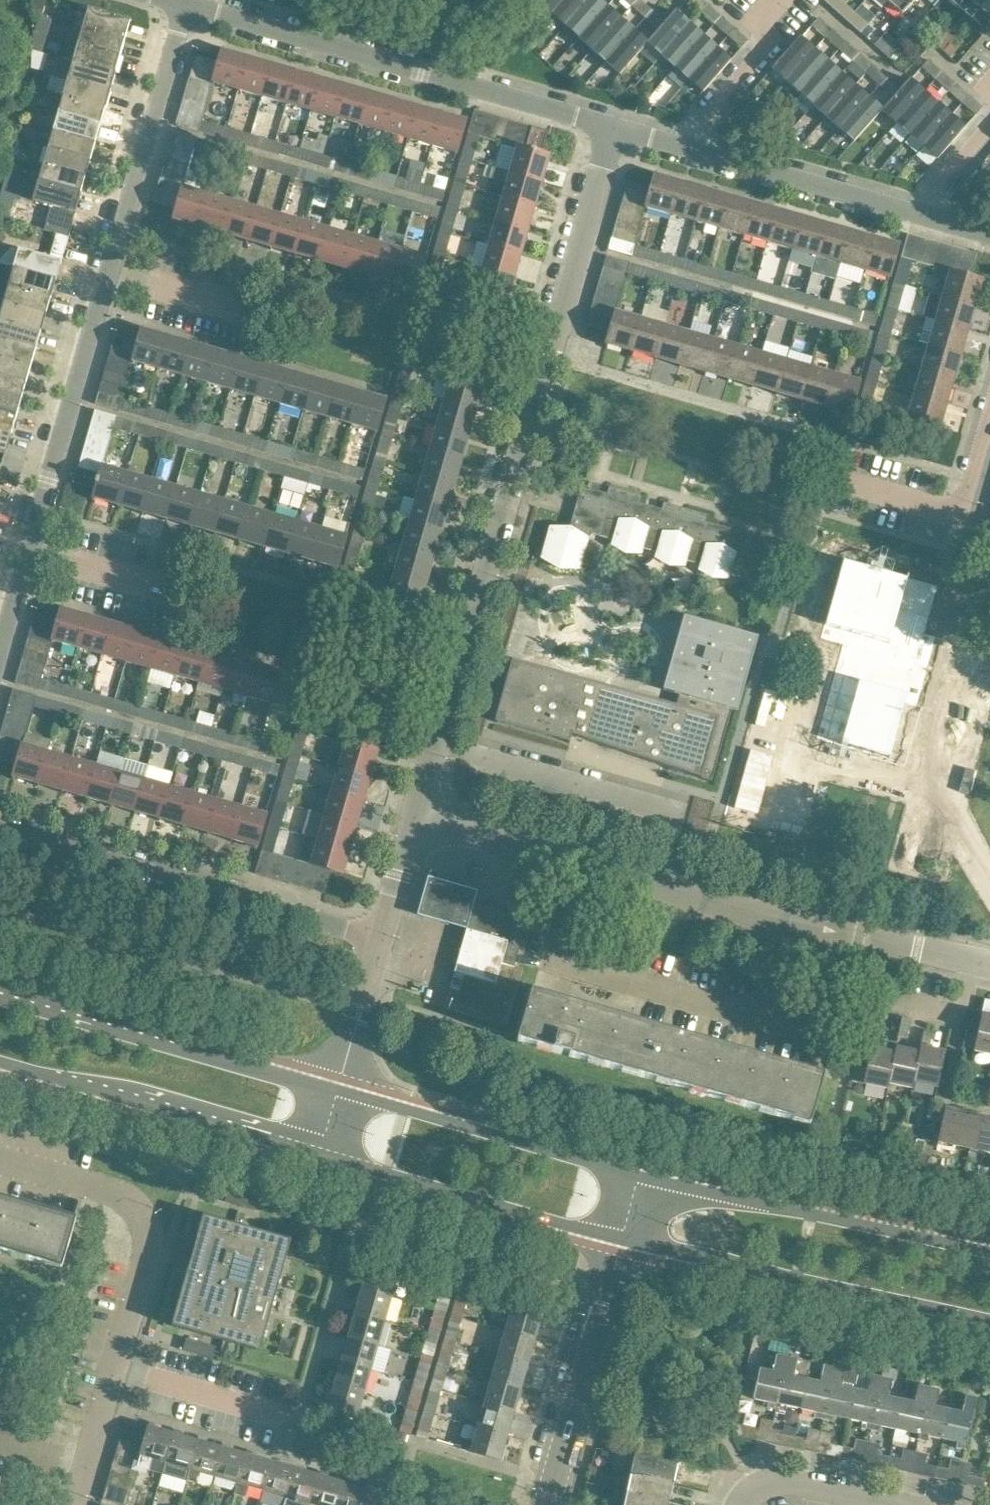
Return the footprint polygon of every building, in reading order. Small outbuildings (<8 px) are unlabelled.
[(34,13),(43,16),(47,1),(42,0),(37,0),(34,13)] [(552,14),(564,0),(539,0),(538,2),(552,14)] [(565,26),(589,0),(564,0),(552,14),(565,26)] [(599,0),(589,0),(565,26),(579,38),(607,7),(599,0)] [(691,4),(701,12),(704,8),(708,5),(702,0),(695,0),(691,4)] [(840,0),(823,0),(834,10),(842,2),(840,0)] [(888,3),(902,15),(915,0),(891,0),(888,3)] [(958,9),(965,0),(948,0),(958,9)] [(971,21),(989,0),(965,0),(958,9),(971,21)] [(985,33),(989,27),(989,0),(971,21),(985,33)] [(642,2),(639,6),(635,10),(645,18),(649,14),(652,11),(642,2)] [(855,14),(842,2),(834,10),(848,22),(855,14)] [(579,38),(592,50),(620,19),(607,7),(579,38)] [(711,8),(708,12),(705,16),(714,24),(718,20),(721,17),(711,8)] [(88,9),(83,27),(125,39),(130,22),(88,9)] [(648,43),(647,43),(662,56),(689,25),(676,13),(675,12),(666,23),(659,31),(648,43)] [(656,14),(652,18),(649,22),(659,31),(666,23),(656,14)] [(855,14),(848,22),(861,34),(868,25),(855,14)] [(633,31),(620,19),(592,50),(606,62),(633,31)] [(725,20),(722,24),(718,28),(728,36),(734,29),(725,20)] [(822,22),(819,25),(816,29),(825,38),(829,34),(832,30),(822,22)] [(662,56),(675,68),(703,37),(689,25),(662,56)] [(868,25),(861,34),(866,38),(874,30),(868,25)] [(83,27),(78,45),(120,57),(125,39),(83,27)] [(648,43),(633,31),(606,62),(620,74),(647,43),(648,43)] [(732,40),(741,48),(748,41),(738,32),(735,36),(732,40)] [(937,32),(930,40),(943,51),(949,44),(950,43),(937,32)] [(836,34),(833,37),(829,41),(839,50),(842,46),(845,42),(836,34)] [(884,36),(875,46),(889,59),(894,53),(898,49),(884,36)] [(716,49),(703,37),(675,68),(689,80),(716,49)] [(772,69),(786,81),(814,50),(800,38),(772,69)] [(78,45),(73,62),(115,74),(120,57),(78,45)] [(849,46),(846,49),(843,53),(852,62),(856,58),(859,54),(849,46)] [(216,71),(212,83),(211,84),(236,92),(246,57),(224,51),(225,48),(223,48),(222,50),(219,61),(216,71)] [(689,80),(703,93),(730,61),(716,49),(689,80)] [(786,81),(799,93),(827,62),(814,50),(786,81)] [(894,53),(889,59),(893,63),(899,57),(894,53)] [(196,55),(193,65),(216,71),(219,61),(196,55)] [(270,64),(246,57),(236,92),(261,99),(270,64)] [(863,58),(860,61),(856,65),(866,74),(869,70),(872,66),(863,58)] [(73,62),(68,79),(110,92),(115,74),(73,62)] [(841,74),(827,62),(799,93),(813,105),(841,74)] [(932,63),(929,67),(925,71),(935,80),(939,76),(942,72),(932,63)] [(295,71),(270,64),(261,99),(285,106),(295,71)] [(211,85),(211,84),(212,83),(216,71),(193,65),(189,78),(211,85)] [(876,70),(873,73),(870,77),(879,86),(883,82),(886,78),(876,70)] [(310,113),(320,78),(295,71),(285,106),(310,113)] [(813,105),(826,117),(854,86),(841,74),(813,105)] [(946,76),(943,79),(939,83),(949,92),(952,88),(955,84),(946,76)] [(208,95),(211,85),(189,78),(186,88),(208,95)] [(344,86),(320,78),(310,113),(334,120),(344,86)] [(68,79),(63,97),(105,109),(110,92),(68,79)] [(900,90),(893,98),(882,110),(896,123),(923,92),(910,80),(909,79),(900,90)] [(883,89),(893,98),(900,90),(890,81),(887,85),(883,89)] [(359,127),(369,93),(344,86),(334,120),(332,128),(357,135),(359,127)] [(826,117),(840,129),(867,98),(854,86),(826,117)] [(959,87),(956,91),(952,95),(962,104),(966,100),(969,96),(959,87)] [(186,88),(183,100),(205,106),(208,95),(186,88)] [(31,89),(27,105),(35,107),(40,91),(31,89)] [(937,104),(923,92),(896,123),(910,135),(937,104)] [(393,100),(369,93),(359,127),(384,134),(393,100)] [(63,97),(58,114),(100,127),(105,109),(63,97)] [(882,111),(867,98),(840,129),(854,142),(882,111)] [(966,107),(976,116),(982,108),(973,99),(970,103),(966,107)] [(183,100),(179,112),(202,118),(205,106),(183,100)] [(418,107),(393,100),(384,134),(408,141),(418,107)] [(768,101),(759,112),(770,122),(779,111),(768,101)] [(910,135),(923,147),(951,116),(937,104),(910,135)] [(433,148),(434,144),(443,114),(418,107),(408,141),(433,148)] [(474,110),(468,133),(480,137),(486,113),(474,110)] [(198,132),(201,121),(202,118),(179,112),(175,126),(198,132)] [(498,116),(486,113),(480,137),(491,140),(498,116)] [(58,114),(53,132),(95,144),(100,127),(58,114)] [(443,114),(434,144),(433,148),(456,155),(467,118),(465,117),(464,120),(443,114)] [(509,119),(498,116),(491,140),(502,143),(509,119)] [(923,147),(937,160),(965,128),(951,116),(923,147)] [(779,117),(772,124),(778,129),(784,121),(779,117)] [(520,123),(509,119),(502,143),(514,146),(520,123)] [(198,132),(222,139),(225,128),(201,121),(198,132)] [(532,126),(520,123),(514,146),(517,147),(525,150),(532,126)] [(547,130),(532,126),(525,150),(541,154),(547,130)] [(250,135),(225,128),(222,139),(247,146),(250,135)] [(53,132),(48,149),(90,161),(95,144),(53,132)] [(174,132),(171,142),(193,149),(196,138),(174,132)] [(468,133),(462,156),(473,160),(480,137),(468,133)] [(275,142),(250,135),(247,146),(271,153),(275,142)] [(193,149),(217,156),(220,145),(196,138),(193,149)] [(171,142),(167,154),(190,160),(193,149),(171,142)] [(271,153),(296,160),(299,149),(275,142),(271,153)] [(245,152),(220,145),(217,156),(242,163),(245,152)] [(525,150),(517,147),(517,148),(511,170),(542,179),(548,158),(551,159),(552,157),(541,154),(525,150)] [(48,149),(43,167),(85,179),(90,161),(48,149)] [(324,156),(299,149),(296,160),(321,167),(324,156)] [(242,163),(266,170),(269,159),(245,152),(242,163)] [(167,154),(164,166),(186,172),(190,160),(167,154)] [(868,155),(858,166),(867,168),(874,160),(868,155)] [(321,167),(345,174),(348,164),(324,156),(321,167)] [(462,156),(455,181),(466,184),(473,160),(462,156)] [(294,166),(269,159),(266,170),(291,177),(294,166)] [(11,161),(7,173),(17,175),(21,164),(11,161)] [(373,171),(348,164),(345,174),(370,182),(373,171)] [(542,179),(511,170),(493,165),(490,177),(507,182),(504,195),(535,204),(542,179)] [(164,166),(160,178),(183,184),(186,172),(164,166)] [(291,177),(316,184),(319,173),(294,166),(291,177)] [(43,167),(38,184),(80,196),(85,179),(43,167)] [(370,182),(394,189),(398,178),(373,171),(370,182)] [(968,185),(979,195),(989,183),(989,182),(979,172),(968,185)] [(343,180),(319,173),(316,184),(340,191),(343,180)] [(645,209),(669,216),(679,182),(656,176),(657,173),(655,173),(651,187),(647,200),(645,209)] [(160,178),(157,189),(180,196),(182,186),(183,184),(160,178)] [(422,185),(398,178),(394,189),(419,196),(422,185)] [(340,191),(365,198),(368,187),(343,180),(340,191)] [(455,181),(447,206),(459,209),(466,184),(455,181)] [(628,181),(624,193),(647,200),(651,187),(628,181)] [(703,189),(679,182),(669,216),(694,223),(703,189)] [(38,184),(33,202),(51,207),(75,214),(80,196),(38,184)] [(442,202),(446,191),(422,185),(419,196),(442,202)] [(182,186),(180,196),(176,209),(173,218),(172,222),(174,223),(175,220),(197,226),(206,193),(182,186)] [(393,194),(368,187),(365,198),(390,205),(393,194)] [(180,196),(157,189),(153,202),(176,209),(180,196)] [(728,196),(703,189),(694,223),(718,230),(728,196)] [(206,193),(197,226),(221,233),(231,200),(206,193)] [(624,193),(621,204),(644,210),(645,209),(647,200),(624,193)] [(390,205),(414,212),(417,202),(393,194),(390,205)] [(535,204),(504,195),(496,220),(528,229),(535,204)] [(752,203),(728,196),(718,230),(743,237),(752,203)] [(231,200),(221,233),(246,240),(256,207),(231,200)] [(414,212),(438,219),(441,208),(417,202),(414,212)] [(777,210),(752,203),(743,237),(767,244),(777,210)] [(621,204),(618,216),(641,222),(644,210),(621,204)] [(447,206),(440,231),(452,234),(459,209),(447,206)] [(51,207),(44,230),(57,234),(68,237),(75,214),(51,207)] [(256,207),(246,240),(271,247),(280,214),(256,207)] [(801,217),(777,210),(767,244),(792,251),(801,217)] [(280,214),(271,247),(295,254),(305,221),(280,214)] [(615,227),(638,233),(641,222),(618,216),(615,227)] [(826,225),(801,217),(792,251),(816,258),(826,225)] [(521,254),(528,229),(496,220),(489,245),(521,254)] [(305,221),(295,254),(320,262),(330,228),(305,221)] [(816,258),(812,272),(837,279),(841,265),(850,232),(826,225),(816,258)] [(615,227),(612,238),(635,245),(635,244),(638,233),(615,227)] [(330,228),(320,262),(345,269),(354,235),(330,228)] [(440,231),(433,256),(445,259),(452,234),(440,231)] [(850,232),(841,265),(865,272),(875,239),(850,232)] [(61,262),(68,237),(57,234),(49,259),(61,262)] [(908,234),(901,258),(911,261),(918,237),(908,234)] [(354,235),(345,269),(369,276),(379,242),(354,235)] [(930,240),(918,237),(911,261),(912,262),(922,265),(930,240)] [(631,256),(635,245),(612,238),(608,250),(631,256)] [(897,245),(875,239),(865,272),(889,279),(900,243),(898,242),(897,245)] [(922,265),(934,268),(942,244),(930,240),(922,265)] [(379,242),(369,276),(394,283),(404,249),(379,242)] [(631,256),(655,263),(659,251),(635,244),(635,245),(631,256)] [(953,247),(942,244),(934,268),(946,272),(953,247)] [(521,254),(489,245),(482,270),(514,279),(521,254)] [(946,272),(950,273),(958,274),(965,251),(953,247),(946,272)] [(0,262),(0,264),(14,268),(56,280),(61,262),(49,259),(12,248),(0,262)] [(415,292),(417,292),(427,256),(404,249),(394,283),(416,289),(415,292)] [(655,263),(680,270),(683,258),(659,251),(655,263)] [(965,251),(958,274),(970,277),(977,254),(965,251)] [(433,256),(426,280),(434,282),(437,283),(445,259),(433,256)] [(603,268),(626,275),(629,263),(606,256),(603,268)] [(680,270),(704,278),(708,265),(683,258),(680,270)] [(901,258),(894,281),(905,284),(912,262),(911,261),(901,258)] [(626,275),(650,282),(653,269),(629,263),(626,275)] [(704,278),(729,285),(732,272),(708,265),(704,278)] [(14,268),(9,285),(51,297),(56,280),(14,268)] [(599,280),(622,287),(626,275),(603,268),(599,280)] [(650,282),(674,289),(678,277),(653,269),(650,282)] [(507,302),(514,279),(482,270),(475,293),(474,292),(473,294),(509,304),(510,303),(507,302)] [(729,285),(753,292),(757,279),(732,272),(729,285)] [(970,277),(958,274),(950,273),(943,296),(975,305),(981,283),(984,283),(984,281),(970,277)] [(674,289),(699,296),(702,284),(678,277),(674,289)] [(753,292),(778,299),(781,286),(757,279),(753,292)] [(599,280),(597,289),(620,296),(622,287),(599,280)] [(898,309),(905,284),(894,281),(887,306),(898,309)] [(699,296),(724,303),(727,291),(702,284),(699,296)] [(9,285),(4,303),(46,315),(51,297),(9,285)] [(778,299),(802,306),(806,294),(781,286),(778,299)] [(616,307),(620,296),(597,289),(594,301),(616,307)] [(724,303),(748,310),(752,298),(727,291),(724,303)] [(802,306),(827,313),(830,301),(806,294),(802,306)] [(968,330),(975,305),(943,296),(936,320),(968,330)] [(748,310),(773,317),(776,305),(752,298),(748,310)] [(613,319),(615,311),(616,307),(594,301),(590,312),(613,319)] [(827,313),(852,320),(855,308),(830,301),(827,313)] [(0,315),(0,321),(41,332),(46,315),(4,303),(0,315)] [(773,317),(797,324),(801,312),(776,305),(773,317)] [(887,306),(880,331),(891,334),(898,309),(887,306)] [(879,315),(855,308),(852,320),(875,327),(879,315)] [(608,344),(630,351),(639,318),(615,311),(613,319),(609,331),(605,346),(607,347),(608,344)] [(586,325),(609,331),(613,319),(590,312),(586,325)] [(797,324),(822,331),(825,319),(801,312),(797,324)] [(664,325),(639,318),(630,351),(655,358),(664,325)] [(822,331),(846,338),(850,326),(825,319),(822,331)] [(929,345),(961,354),(968,330),(936,320),(929,345)] [(36,350),(41,332),(0,321),(0,339),(36,350)] [(655,358),(679,365),(689,332),(664,325),(655,358)] [(874,333),(850,326),(846,338),(870,345),(874,333)] [(132,362),(156,369),(165,336),(143,330),(144,327),(142,327),(141,331),(138,342),(134,354),(132,362)] [(884,359),(891,334),(880,331),(873,355),(884,359)] [(713,339),(689,332),(679,365),(704,372),(713,339)] [(111,348),(134,354),(138,342),(115,335),(111,348)] [(190,343),(165,336),(156,369),(180,376),(190,343)] [(31,367),(36,350),(0,339),(0,358),(31,367)] [(704,372),(728,379),(738,346),(713,339),(704,372)] [(214,350),(190,343),(180,376),(205,383),(214,350)] [(953,379),(961,354),(929,345),(922,370),(953,379)] [(762,353),(738,346),(728,379),(753,386),(762,353)] [(111,348),(108,359),(131,365),(132,362),(134,354),(111,348)] [(239,358),(214,350),(205,383),(230,390),(239,358)] [(753,386),(777,393),(787,360),(762,353),(753,386)] [(873,355),(866,380),(877,383),(884,359),(873,355)] [(26,385),(31,367),(0,358),(0,377),(26,385)] [(263,365),(239,358),(230,390),(254,397),(263,365)] [(131,365),(108,359),(105,370),(128,377),(131,365)] [(811,367),(787,360),(777,393),(802,400),(811,367)] [(413,365),(402,362),(396,385),(407,388),(413,366),(413,365)] [(288,372),(263,365),(254,397),(279,404),(288,372)] [(802,400),(827,407),(836,374),(811,367),(802,400)] [(125,387),(128,377),(105,370),(102,381),(125,387)] [(915,395),(946,404),(953,379),(922,370),(915,395)] [(312,379),(288,372),(279,404),(303,411),(312,379)] [(860,381),(836,374),(827,407),(849,414),(848,416),(850,417),(860,381)] [(485,387),(486,385),(450,375),(449,377),(451,378),(445,399),(475,407),(479,392),(481,386),(485,387)] [(21,402),(26,385),(0,377),(0,396),(21,402)] [(337,386),(312,379),(303,411),(328,418),(337,386)] [(870,408),(877,383),(866,380),(859,405),(870,408)] [(102,381),(99,392),(122,399),(125,387),(102,381)] [(400,412),(407,388),(396,385),(389,409),(400,412)] [(361,393),(337,386),(328,418),(352,425),(361,393)] [(118,411),(121,400),(122,399),(99,392),(95,404),(118,411)] [(384,399),(361,393),(352,425),(376,432),(387,397),(385,397),(384,399)] [(940,426),(946,404),(915,395),(908,417),(906,417),(906,418),(942,429),(943,427),(940,426)] [(16,420),(21,402),(0,396),(0,415),(16,420)] [(468,432),(475,407),(445,399),(438,423),(468,432)] [(145,407),(121,400),(118,411),(142,418),(145,407)] [(170,414),(145,407),(142,418),(167,425),(170,414)] [(393,437),(400,412),(389,409),(382,434),(393,437)] [(95,410),(92,422),(113,429),(113,427),(116,417),(95,410)] [(170,414),(167,425),(191,432),(194,421),(170,414)] [(11,437),(16,420),(0,415),(0,434),(11,437)] [(113,427),(137,434),(140,423),(116,417),(113,427)] [(219,428),(194,421),(191,432),(216,439),(219,428)] [(92,422),(88,434),(109,441),(113,429),(92,422)] [(137,434),(162,441),(165,430),(140,423),(137,434)] [(431,447),(434,448),(461,456),(468,432),(438,423),(434,437),(431,447)] [(219,428),(216,439),(240,446),(243,435),(219,428)] [(162,441),(186,449),(190,438),(165,430),(162,441)] [(11,437),(0,434),(0,453),(6,455),(11,437)] [(88,434),(85,446),(106,453),(109,441),(88,434)] [(386,461),(393,437),(382,434),(375,458),(386,461)] [(268,442),(243,435),(240,446),(265,453),(268,442)] [(186,449),(211,456),(214,445),(190,438),(186,449)] [(268,442),(265,453),(289,460),(292,449),(268,442)] [(211,456),(236,463),(239,452),(214,445),(211,456)] [(85,446),(81,458),(103,465),(106,453),(85,446)] [(454,481),(461,456),(434,448),(431,447),(424,472),(454,481)] [(317,456),(292,449),(289,460),(314,467),(317,456)] [(236,463),(260,470),(263,459),(239,452),(236,463)] [(317,456),(314,467),(338,474),(341,463),(317,456)] [(81,458),(78,468),(100,475),(102,465),(103,465),(81,458)] [(379,486),(386,461),(375,458),(368,482),(379,486)] [(260,470),(285,477),(288,466),(263,459),(260,470)] [(366,470),(341,463),(338,474),(362,481),(366,470)] [(95,499),(117,505),(126,472),(102,465),(100,475),(95,490),(93,498),(92,501),(93,501),(94,501),(95,499)] [(285,477),(310,484),(313,473),(288,466),(285,477)] [(73,483),(95,490),(100,475),(78,468),(77,468),(73,482),(73,483)] [(117,505),(141,512),(151,479),(126,472),(117,505)] [(448,505),(454,481),(424,472),(417,496),(448,505)] [(310,484),(334,491),(337,480),(313,473),(310,484)] [(141,512),(166,519),(176,486),(151,479),(141,512)] [(360,487),(337,480),(334,491),(357,498),(360,487)] [(372,510),(379,486),(368,482),(361,507),(372,510)] [(166,519),(191,526),(200,493),(176,486),(166,519)] [(736,554),(773,564),(778,543),(749,535),(747,544),(730,539),(732,531),(706,524),(708,515),(664,503),(662,511),(640,505),(643,497),(609,487),(607,495),(581,488),(581,489),(573,517),(570,528),(550,527),(542,552),(540,559),(541,559),(543,555),(560,566),(581,566),(589,538),(586,536),(587,533),(613,540),(612,542),(626,550),(641,550),(641,555),(642,555),(643,549),(656,552),(656,554),(670,563),(684,563),(684,567),(685,567),(687,561),(700,565),(699,567),(713,575),(728,575),(728,580),(729,580),(736,554)] [(191,526),(215,533),(225,500),(200,493),(191,526)] [(410,521),(434,528),(441,530),(448,505),(417,496),(410,521)] [(215,533),(240,540),(250,507),(225,500),(215,533)] [(240,540),(265,547),(274,514),(250,507),(240,540)] [(365,535),(372,510),(361,507),(354,531),(365,535)] [(265,547),(289,554),(299,521),(274,514),(265,547)] [(323,528),(299,521),(289,554),(314,561),(323,528)] [(441,530),(434,528),(410,521),(403,545),(434,554),(441,530)] [(335,570),(336,571),(347,535),(323,528),(314,561),(335,568),(335,570)] [(358,559),(365,535),(354,531),(346,556),(358,559)] [(434,555),(434,554),(403,545),(396,570),(427,579),(434,555)] [(350,583),(358,559),(346,556),(339,580),(350,583)] [(836,668),(816,739),(816,740),(890,760),(906,704),(916,707),(936,636),(925,633),(926,628),(938,586),(935,585),(842,559),(820,638),(842,645),(840,653),(840,654),(836,668)] [(396,570),(389,594),(420,603),(427,579),(396,570)] [(414,627),(420,603),(389,594),(382,618),(380,617),(380,619),(379,619),(416,630),(417,628),(414,627)] [(75,651),(75,648),(84,616),(63,610),(64,607),(62,606),(58,621),(55,633),(51,644),(75,651)] [(32,626),(55,633),(58,621),(35,614),(32,626)] [(109,623),(84,616),(75,648),(75,651),(99,657),(109,623)] [(495,722),(570,743),(572,736),(712,782),(732,710),(735,711),(738,712),(758,638),(753,636),(728,629),(683,617),(679,633),(663,690),(679,695),(676,706),(512,660),(495,722)] [(134,630),(109,623),(99,657),(124,664),(134,630)] [(32,626),(28,638),(51,644),(55,633),(32,626)] [(158,637),(134,630),(124,664),(149,671),(158,637)] [(183,644),(158,637),(149,671),(173,678),(183,644)] [(28,638),(25,649),(48,655),(51,644),(28,638)] [(208,651),(183,644),(173,678),(198,685),(208,651)] [(45,667),(48,655),(25,649),(22,661),(45,667)] [(232,658),(208,651),(198,685),(223,692),(232,658)] [(257,665),(232,658),(223,692),(247,699),(257,665)] [(22,661),(19,670),(42,676),(45,667),(22,661)] [(282,672),(257,665),(247,699),(272,706),(282,672)] [(19,670),(15,683),(38,690),(41,679),(42,676),(19,670)] [(304,678),(282,672),(272,706),(296,712),(306,676),(304,675),(304,678)] [(41,679),(38,690),(61,697),(65,686),(41,679)] [(89,693),(65,686),(61,697),(86,704),(89,693)] [(89,693),(86,704),(111,711),(114,700),(117,690),(103,686),(100,696),(89,693)] [(13,689),(10,699),(34,706),(37,696),(13,689)] [(33,707),(58,714),(61,703),(37,696),(34,706),(33,707)] [(10,699),(7,711),(30,718),(33,707),(34,706),(10,699)] [(138,707),(114,700),(111,711),(135,718),(138,707)] [(58,714),(82,721),(85,710),(61,703),(58,714)] [(315,707),(305,704),(298,727),(308,730),(315,707)] [(138,707),(135,718),(160,725),(163,714),(138,707)] [(82,721),(107,728),(110,717),(85,710),(82,721)] [(7,711),(4,722),(27,729),(30,718),(7,711)] [(188,721),(163,714),(160,725),(185,732),(188,721)] [(107,728),(131,735),(134,724),(110,717),(107,728)] [(347,740),(378,749),(384,728),(387,729),(388,727),(351,717),(351,719),(353,719),(347,740)] [(188,721),(185,732),(209,739),(212,728),(188,721)] [(4,722),(0,734),(24,741),(27,729),(4,722)] [(131,735),(156,742),(159,731),(134,724),(131,735)] [(301,754),(308,730),(298,727),(291,751),(301,754)] [(212,728),(209,739),(234,746),(237,735),(212,728)] [(156,742),(180,749),(184,738),(159,731),(156,742)] [(0,735),(0,746),(20,752),(23,743),(24,741),(0,734),(0,735)] [(237,735),(234,746),(259,753),(262,742),(237,735)] [(180,749),(205,756),(208,745),(184,738),(180,749)] [(340,765),(371,774),(378,749),(347,740),(340,765)] [(286,749),(262,742),(259,753),(283,760),(286,749)] [(15,777),(38,784),(47,750),(23,743),(20,752),(16,765),(15,770),(12,779),(13,780),(14,780),(15,777)] [(205,756),(229,763),(233,752),(208,745),(205,756)] [(20,752),(0,746),(0,760),(16,765),(20,752)] [(38,784),(62,791),(72,757),(47,750),(38,784)] [(294,779),(301,754),(291,751),(284,776),(294,779)] [(229,763),(254,770),(257,759),(233,752),(229,763)] [(62,791),(87,798),(96,764),(72,757),(62,791)] [(281,766),(257,759),(254,770),(278,777),(281,766)] [(87,798),(111,805),(121,771),(96,764),(87,798)] [(364,799),(371,774),(340,765),(332,790),(364,799)] [(111,805),(136,812),(145,778),(121,771),(111,805)] [(287,804),(294,779),(284,776),(277,801),(287,804)] [(136,812),(160,819),(170,785),(145,778),(136,812)] [(160,819),(185,826),(194,792),(170,785),(160,819)] [(325,814),(357,823),(364,799),(332,790),(325,814)] [(185,826),(209,833),(219,799),(194,792),(185,826)] [(209,833),(234,840),(244,806),(219,799),(209,833)] [(280,828),(287,804),(277,801),(270,826),(280,828)] [(267,813),(244,806),(234,840),(255,846),(254,849),(256,849),(267,813)] [(350,848),(357,823),(325,814),(318,839),(350,848)] [(270,826),(262,850),(273,853),(280,828),(270,826)] [(346,875),(346,874),(346,873),(343,872),(350,848),(318,839),(311,864),(319,867),(331,870),(346,875)] [(273,853),(262,850),(255,874),(267,877),(274,854),(273,853)] [(274,854),(267,877),(279,880),(286,857),(274,854)] [(279,880),(291,884),(297,860),(286,857),(279,880)] [(297,860),(291,884),(300,887),(307,863),(297,860)] [(300,887),(312,890),(319,867),(311,864),(307,863),(300,887)] [(319,867),(312,890),(324,893),(331,870),(319,867)] [(518,897),(526,899),(529,887),(522,885),(518,897)] [(514,966),(515,964),(528,919),(473,903),(473,904),(475,905),(468,930),(467,930),(466,931),(467,931),(466,934),(456,971),(455,971),(455,972),(496,984),(502,964),(514,967),(514,966)] [(823,1076),(822,1077),(603,1014),(535,994),(535,995),(533,994),(533,993),(532,993),(518,1040),(518,1042),(809,1126),(824,1077),(823,1076)] [(989,1017),(989,1001),(985,1000),(974,1051),(989,1054),(989,1017)] [(913,1088),(914,1083),(921,1053),(919,1053),(904,1050),(911,1019),(902,1017),(897,1043),(894,1053),(896,1054),(889,1083),(913,1088)] [(852,1081),(863,1084),(888,1089),(889,1083),(896,1054),(894,1053),(897,1043),(881,1040),(883,1030),(875,1028),(864,1026),(852,1081)] [(937,1087),(945,1052),(929,1049),(932,1033),(924,1031),(919,1053),(921,1053),(914,1083),(937,1087)] [(945,1110),(940,1109),(933,1107),(930,1120),(942,1123),(945,1107),(945,1110)] [(969,1149),(977,1114),(976,1113),(975,1119),(953,1114),(954,1109),(945,1107),(942,1123),(938,1142),(939,1142),(940,1139),(953,1142),(952,1145),(969,1149)] [(969,1149),(970,1149),(971,1146),(984,1149),(983,1152),(989,1153),(989,1116),(977,1114),(969,1149)] [(917,1138),(913,1155),(922,1157),(925,1140),(917,1138)] [(887,1155),(886,1159),(884,1167),(895,1170),(897,1158),(887,1155)] [(981,1188),(989,1190),(989,1177),(983,1175),(981,1188)] [(0,1200),(0,1253),(61,1271),(76,1221),(75,1221),(75,1222),(0,1200)] [(291,1240),(203,1215),(172,1326),(260,1351),(291,1240)] [(369,1264),(361,1290),(391,1298),(398,1273),(369,1264)] [(446,1314),(453,1289),(452,1289),(442,1286),(435,1311),(446,1314)] [(361,1290),(354,1314),(384,1322),(391,1298),(361,1290)] [(459,1290),(451,1315),(462,1318),(469,1293),(459,1290)] [(535,1339),(542,1314),(513,1306),(505,1331),(535,1339)] [(428,1335),(434,1337),(439,1338),(446,1314),(435,1311),(434,1313),(428,1335)] [(354,1314),(348,1338),(377,1347),(384,1322),(354,1314)] [(451,1315),(444,1340),(455,1343),(462,1318),(451,1315)] [(535,1339),(505,1331),(498,1355),(528,1364),(535,1339)] [(431,1362),(434,1354),(439,1338),(434,1337),(428,1335),(421,1359),(431,1362)] [(341,1362),(371,1370),(377,1347),(348,1338),(341,1362)] [(448,1367),(455,1343),(444,1340),(437,1364),(448,1367)] [(498,1355),(491,1379),(521,1388),(528,1364),(498,1355)] [(766,1408),(776,1410),(787,1357),(776,1355),(772,1374),(759,1371),(753,1399),(767,1402),(766,1408)] [(786,1406),(801,1409),(811,1362),(787,1357),(776,1410),(785,1412),(786,1406)] [(421,1359),(414,1383),(424,1386),(431,1362),(421,1359)] [(334,1387),(364,1395),(371,1370),(341,1362),(334,1387)] [(811,1362),(801,1409),(815,1412),(814,1418),(823,1420),(834,1368),(823,1365),(821,1374),(809,1372),(811,1363),(811,1362)] [(430,1388),(441,1391),(448,1367),(437,1364),(430,1388)] [(834,1368),(823,1420),(832,1422),(834,1416),(848,1419),(854,1391),(858,1373),(834,1368)] [(854,1391),(848,1419),(862,1423),(861,1428),(871,1431),(881,1378),(871,1375),(867,1393),(854,1391)] [(881,1427),(895,1430),(901,1401),(889,1398),(892,1380),(881,1378),(871,1431),(880,1433),(881,1427)] [(521,1388),(491,1379),(484,1403),(515,1411),(521,1388)] [(414,1383),(407,1407),(417,1410),(424,1386),(414,1383)] [(901,1401),(895,1430),(909,1433),(908,1439),(918,1441),(929,1388),(918,1386),(914,1403),(901,1401)] [(334,1387),(327,1411),(339,1415),(356,1420),(357,1418),(364,1395),(334,1387)] [(434,1415),(441,1391),(430,1388),(423,1412),(434,1415)] [(928,1437),(942,1441),(949,1410),(936,1408),(940,1390),(929,1388),(918,1441),(927,1443),(928,1437)] [(949,1410),(942,1441),(957,1444),(956,1448),(966,1450),(977,1398),(965,1396),(962,1413),(949,1410)] [(477,1428),(507,1436),(515,1411),(484,1403),(477,1428)] [(410,1435),(417,1410),(407,1407),(400,1430),(400,1432),(410,1435)] [(416,1436),(427,1440),(427,1439),(434,1415),(423,1412),(416,1436)] [(162,1474),(173,1434),(150,1427),(151,1423),(150,1422),(149,1427),(147,1433),(144,1443),(140,1455),(137,1466),(162,1474)] [(732,1435),(745,1438),(757,1440),(760,1429),(747,1426),(735,1424),(734,1424),(732,1435)] [(121,1437),(144,1443),(147,1433),(124,1426),(121,1437)] [(470,1452),(500,1461),(507,1436),(477,1428),(470,1452)] [(186,1480),(189,1469),(197,1441),(174,1434),(175,1430),(174,1429),(174,1430),(173,1434),(162,1474),(186,1480)] [(780,1445),(792,1448),(795,1436),(782,1434),(780,1445)] [(214,1476),(221,1448),(198,1441),(199,1437),(199,1436),(197,1441),(189,1469),(186,1480),(196,1483),(199,1472),(214,1476)] [(807,1439),(795,1436),(792,1448),(805,1451),(807,1439)] [(121,1437),(117,1449),(140,1455),(144,1443),(121,1437)] [(214,1476),(237,1483),(245,1455),(222,1448),(224,1444),(224,1443),(223,1443),(221,1448),(214,1476)] [(829,1444),(827,1455),(840,1458),(842,1447),(829,1444)] [(854,1449),(842,1447),(840,1458),(852,1461),(854,1449)] [(117,1449),(114,1460),(137,1466),(140,1455),(117,1449)] [(248,1486),(262,1490),(270,1462),(271,1462),(272,1458),(272,1457),(258,1453),(257,1458),(247,1455),(248,1451),(248,1450),(247,1450),(246,1455),(245,1455),(237,1483),(234,1494),(245,1496),(248,1486)] [(876,1454),(874,1466),(887,1468),(890,1457),(876,1454)] [(630,1474),(673,1483),(677,1465),(634,1456),(630,1474)] [(902,1460),(890,1457),(887,1468),(899,1471),(902,1460)] [(114,1460),(111,1471),(134,1478),(137,1466),(114,1460)] [(281,1465),(271,1462),(270,1462),(262,1490),(285,1497),(295,1464),(282,1460),(281,1465)] [(309,1504),(318,1476),(295,1469),(296,1464),(295,1464),(285,1497),(283,1504),(309,1504)] [(935,1479),(937,1467),(924,1464),(921,1476),(935,1479)] [(949,1470),(937,1467),(935,1479),(946,1481),(949,1470)] [(111,1471),(107,1483),(130,1490),(134,1478),(111,1471)] [(319,1476),(321,1471),(320,1471),(318,1476),(309,1504),(336,1504),(342,1483),(319,1476)] [(627,1492),(670,1501),(673,1483),(630,1474),(627,1492)] [(367,1490),(343,1483),(345,1478),(344,1478),(343,1483),(342,1483),(336,1504),(362,1504),(367,1490)] [(130,1490),(107,1483),(103,1499),(121,1504),(126,1504),(130,1490)] [(394,1492),(393,1492),(391,1497),(368,1490),(369,1485),(368,1485),(367,1490),(362,1504),(390,1504),(394,1492)] [(670,1501),(627,1492),(624,1504),(669,1504),(670,1501)]
